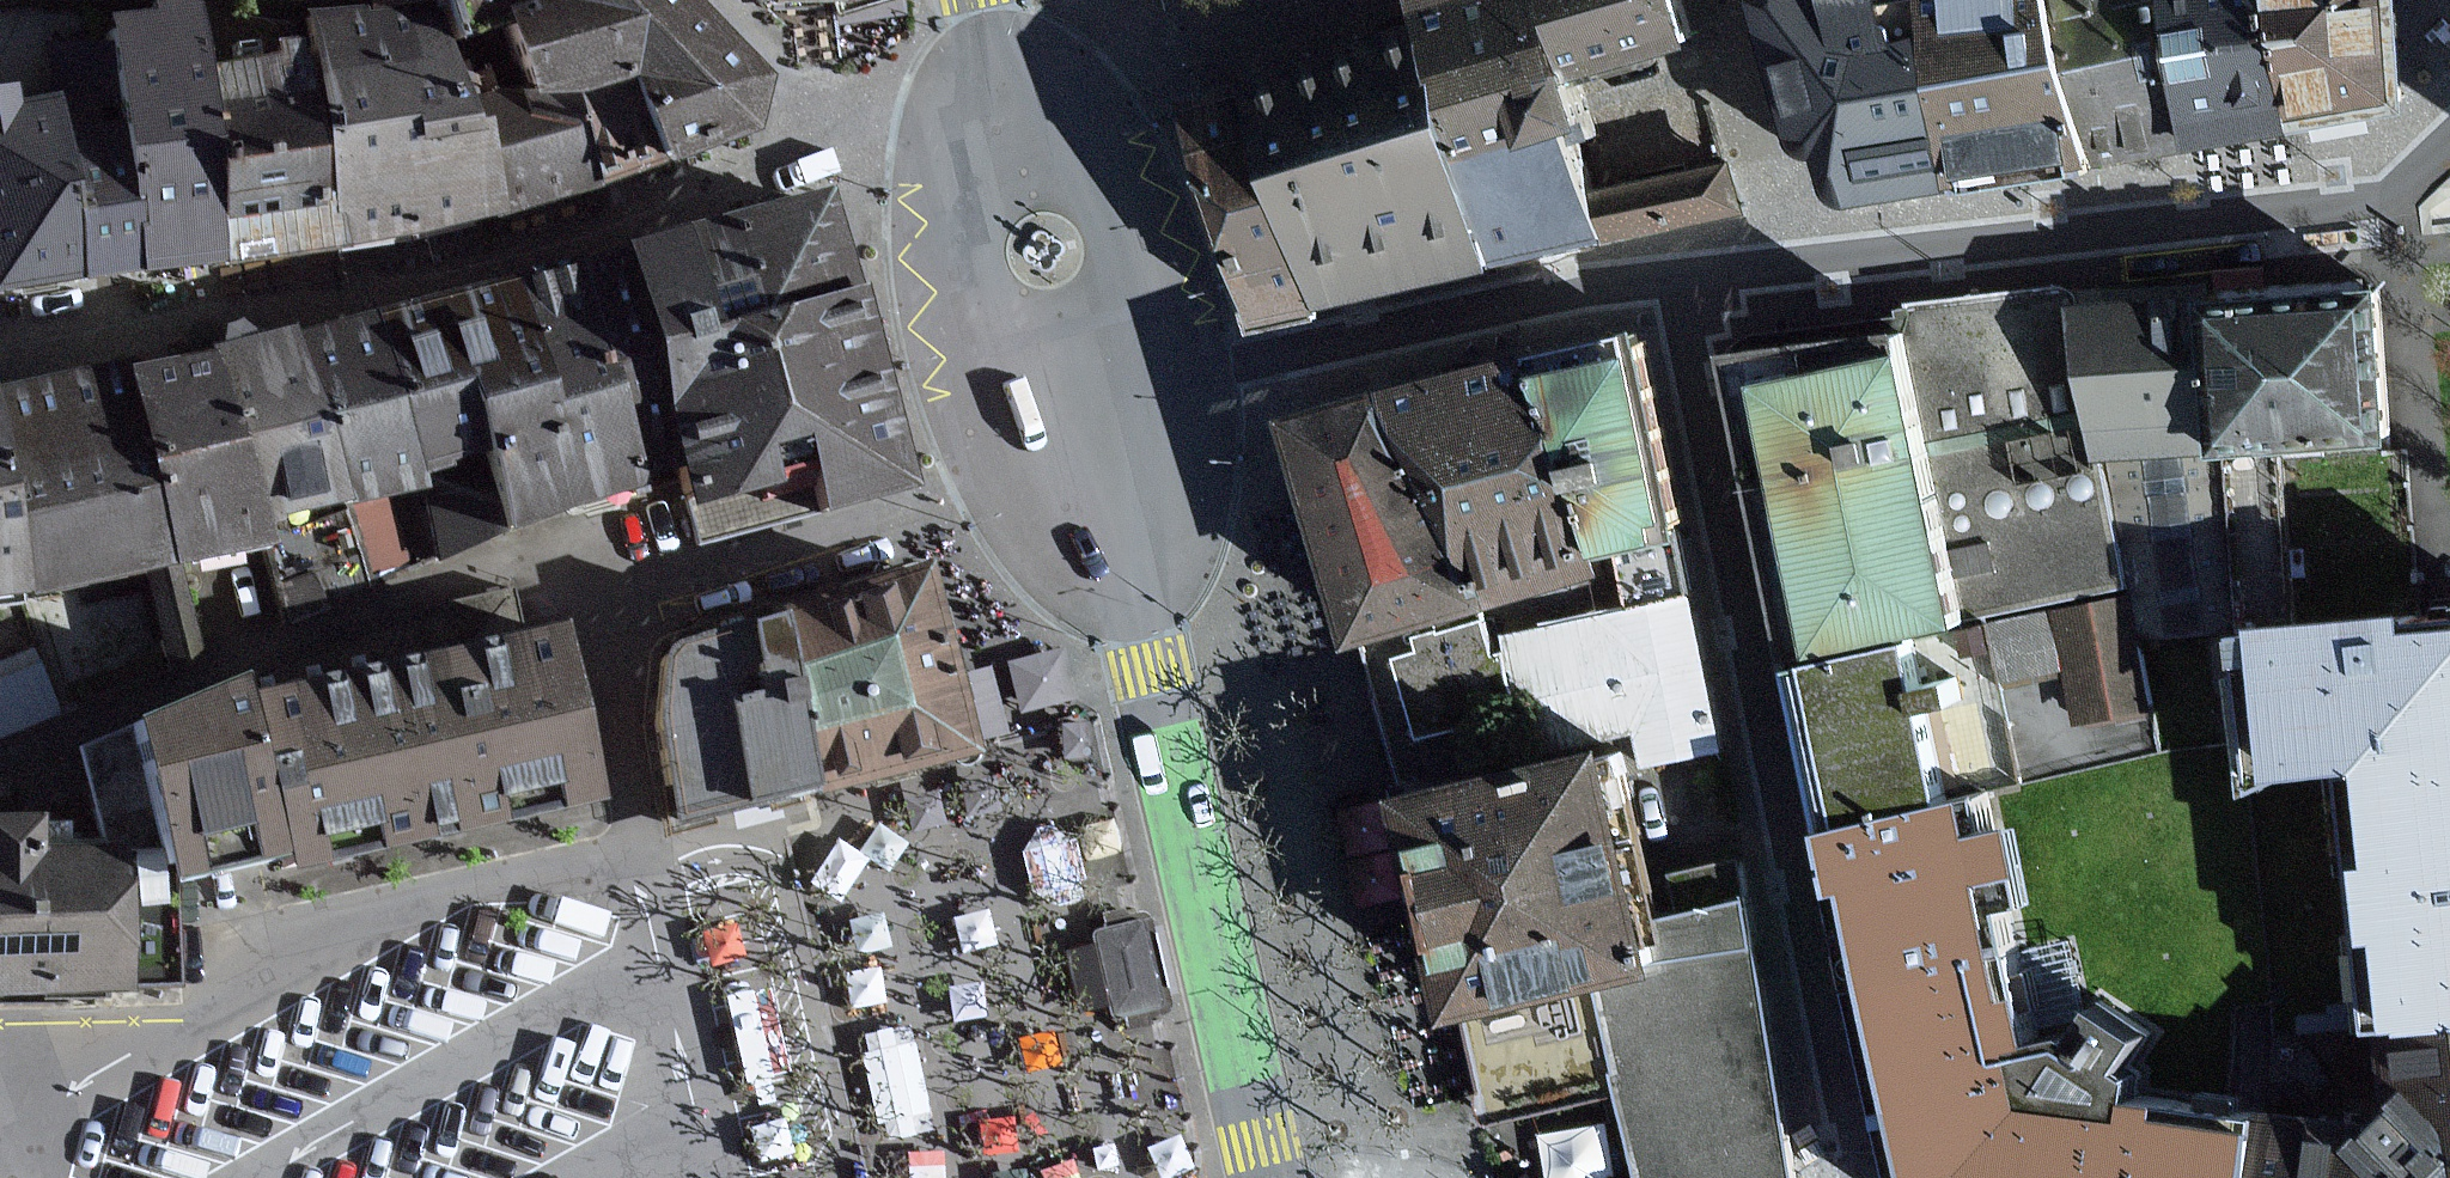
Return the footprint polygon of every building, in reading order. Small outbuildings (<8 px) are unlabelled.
[(426,5),(434,0),(360,0),(361,13),(426,5)] [(701,0),(541,0),(516,21),(541,90),(555,89),(578,204),(605,193),(759,125),(765,74),(704,3),(701,0)] [(1567,129),(1584,124),(1577,100),(1571,80),(1547,0),(1413,0),(1420,24),(1461,161),(1567,129)] [(1571,80),(1692,45),(1679,0),(1547,0),(1571,80)] [(1913,0),(1756,0),(1801,147),(1822,154),(1843,201),(1937,189),(1913,0)] [(2043,172),(2083,165),(2044,0),(1913,0),(1937,189),(2043,172)] [(2083,165),(2158,154),(2175,151),(2152,0),(2044,0),(2083,165)] [(2175,151),(2250,141),(2282,137),(2259,0),(2152,0),(2175,151)] [(2282,137),(2391,112),(2384,0),(2259,0),(2282,137)] [(127,280),(190,272),(218,269),(193,64),(185,1),(147,5),(148,17),(95,24),(98,47),(127,280)] [(328,255),(432,242),(486,222),(468,128),(441,130),(426,5),(361,13),(299,21),(303,50),(328,255)] [(1461,161),(1420,24),(1334,50),(1250,74),(1312,314),(1409,288),(1493,269),(1461,161)] [(39,55),(45,106),(67,287),(96,284),(115,281),(127,280),(98,47),(39,55)] [(303,50),(193,64),(218,269),(292,260),(328,255),(303,50)] [(1312,314),(1250,74),(1188,93),(1247,328),(1312,314)] [(541,90),(464,106),(468,128),(486,222),(578,204),(555,89),(541,90)] [(67,287),(45,106),(0,112),(0,296),(55,289),(67,287)] [(1587,196),(1567,129),(1461,161),(1493,269),(1599,238),(1587,196)] [(1675,176),(1587,196),(1599,238),(1741,210),(1729,163),(1675,176)] [(834,263),(820,202),(612,252),(639,362),(846,312),(834,263)] [(669,487),(639,362),(612,252),(592,257),(568,262),(598,385),(626,504),(642,484),(669,487)] [(626,504),(598,385),(568,262),(548,267),(509,276),(567,518),(610,508),(626,504)] [(488,537),(541,525),(567,518),(509,276),(465,287),(430,295),(488,537)] [(2264,291),(2200,294),(2218,454),(2395,441),(2384,283),(2264,291)] [(1924,305),(1891,309),(1897,332),(1967,625),(1989,620),(2128,591),(2097,461),(2065,301),(2063,289),(1924,305)] [(2091,300),(2065,301),(2097,461),(2218,454),(2200,294),(2091,300)] [(424,552),(461,543),(488,537),(430,295),(395,303),(366,310),(409,490),(424,552)] [(366,310),(332,319),(291,328),(334,507),(409,490),(366,310)] [(872,422),(863,385),(846,312),(639,362),(669,487),(684,550),(891,501),(872,422)] [(1643,327),(1531,351),(1600,552),(1620,547),(1684,536),(1678,505),(1643,327)] [(291,328),(247,339),(202,349),(245,529),(334,507),(291,328)] [(1967,625),(1897,332),(1871,335),(1715,357),(1791,666),(1967,625)] [(160,359),(110,371),(153,551),(158,570),(250,548),(245,529),(202,349),(160,359)] [(1411,379),(1390,384),(1496,606),(1607,572),(1600,552),(1531,351),(1411,379)] [(57,384),(0,397),(0,518),(16,584),(117,560),(153,551),(110,371),(57,384)] [(1496,606),(1390,384),(1285,413),(1352,649),(1364,644),(1496,606)] [(16,584),(0,518),(0,588),(16,584)] [(1496,606),(1364,644),(1384,713),(1406,790),(1610,742),(1636,734),(1645,764),(1730,749),(1703,625),(1684,536),(1620,547),(1600,552),(1607,572),(1496,606)] [(775,604),(780,627),(817,801),(969,769),(964,748),(947,665),(927,572),(775,604)] [(2128,591),(1989,620),(2023,784),(2159,752),(2128,591)] [(2384,1028),(2449,1022),(2449,619),(2433,620),(2417,622),(2415,605),(2259,620),(2260,633),(2239,635),(2251,771),(2345,762),(2371,1030),(2384,1028)] [(1967,625),(1791,666),(1800,709),(1817,792),(1825,829),(1983,793),(2023,784),(1989,620),(1967,625)] [(639,656),(675,830),(817,801),(780,627),(691,645),(639,656)] [(557,633),(262,701),(298,854),(301,869),(357,857),(469,831),(596,801),(557,633)] [(64,704),(38,640),(0,655),(0,730),(64,704)] [(199,877),(298,854),(262,701),(255,671),(129,726),(158,854),(165,885),(173,883),(199,877)] [(1610,742),(1406,790),(1396,792),(1422,903),(1449,1022),(1463,1019),(1663,973),(1653,919),(1633,836),(1610,742)] [(2265,1113),(2164,1102),(2135,1097),(2136,1078),(2123,1069),(2145,1038),(2097,1006),(2075,1037),(2068,1033),(2036,1040),(2029,1009),(2043,1007),(2036,968),(2018,972),(2006,907),(2032,903),(2017,821),(1988,827),(1983,793),(1825,829),(1853,951),(1901,1177),(2261,1177),(2265,1113)] [(165,885),(158,854),(70,857),(44,858),(43,819),(0,821),(0,993),(71,990),(141,988),(177,987),(173,883),(165,885)] [(1463,1019),(1484,1114),(1492,1125),(1618,1095),(1638,1177),(1794,1177),(1744,857),(1671,872),(1680,912),(1653,919),(1663,973),(1463,1019)] [(1137,924),(1088,933),(1108,1021),(1155,1013),(1137,924)] [(2265,1113),(2261,1177),(2449,1177),(2449,1022),(2384,1028),(2388,1127),(2265,1113)]
